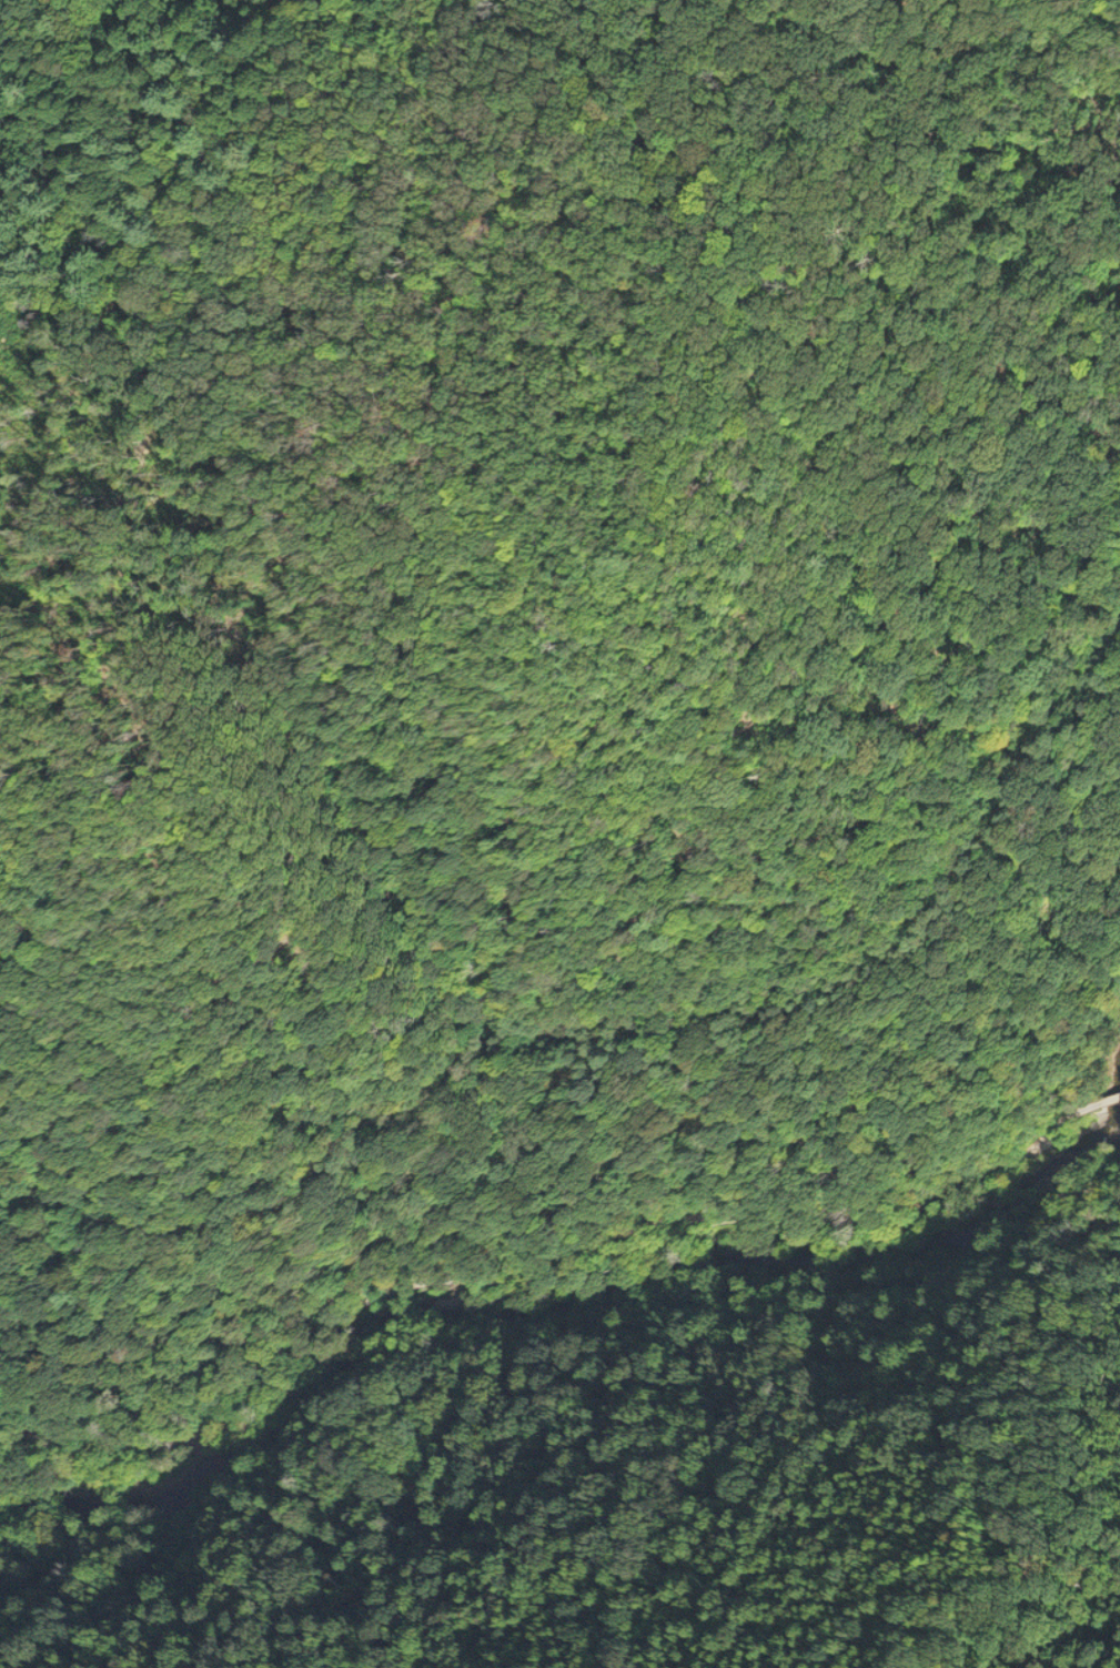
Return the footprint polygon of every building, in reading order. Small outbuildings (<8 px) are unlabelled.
[(1119,1098),(1119,1089),(1102,1094),(1105,1103),(1119,1098)]
